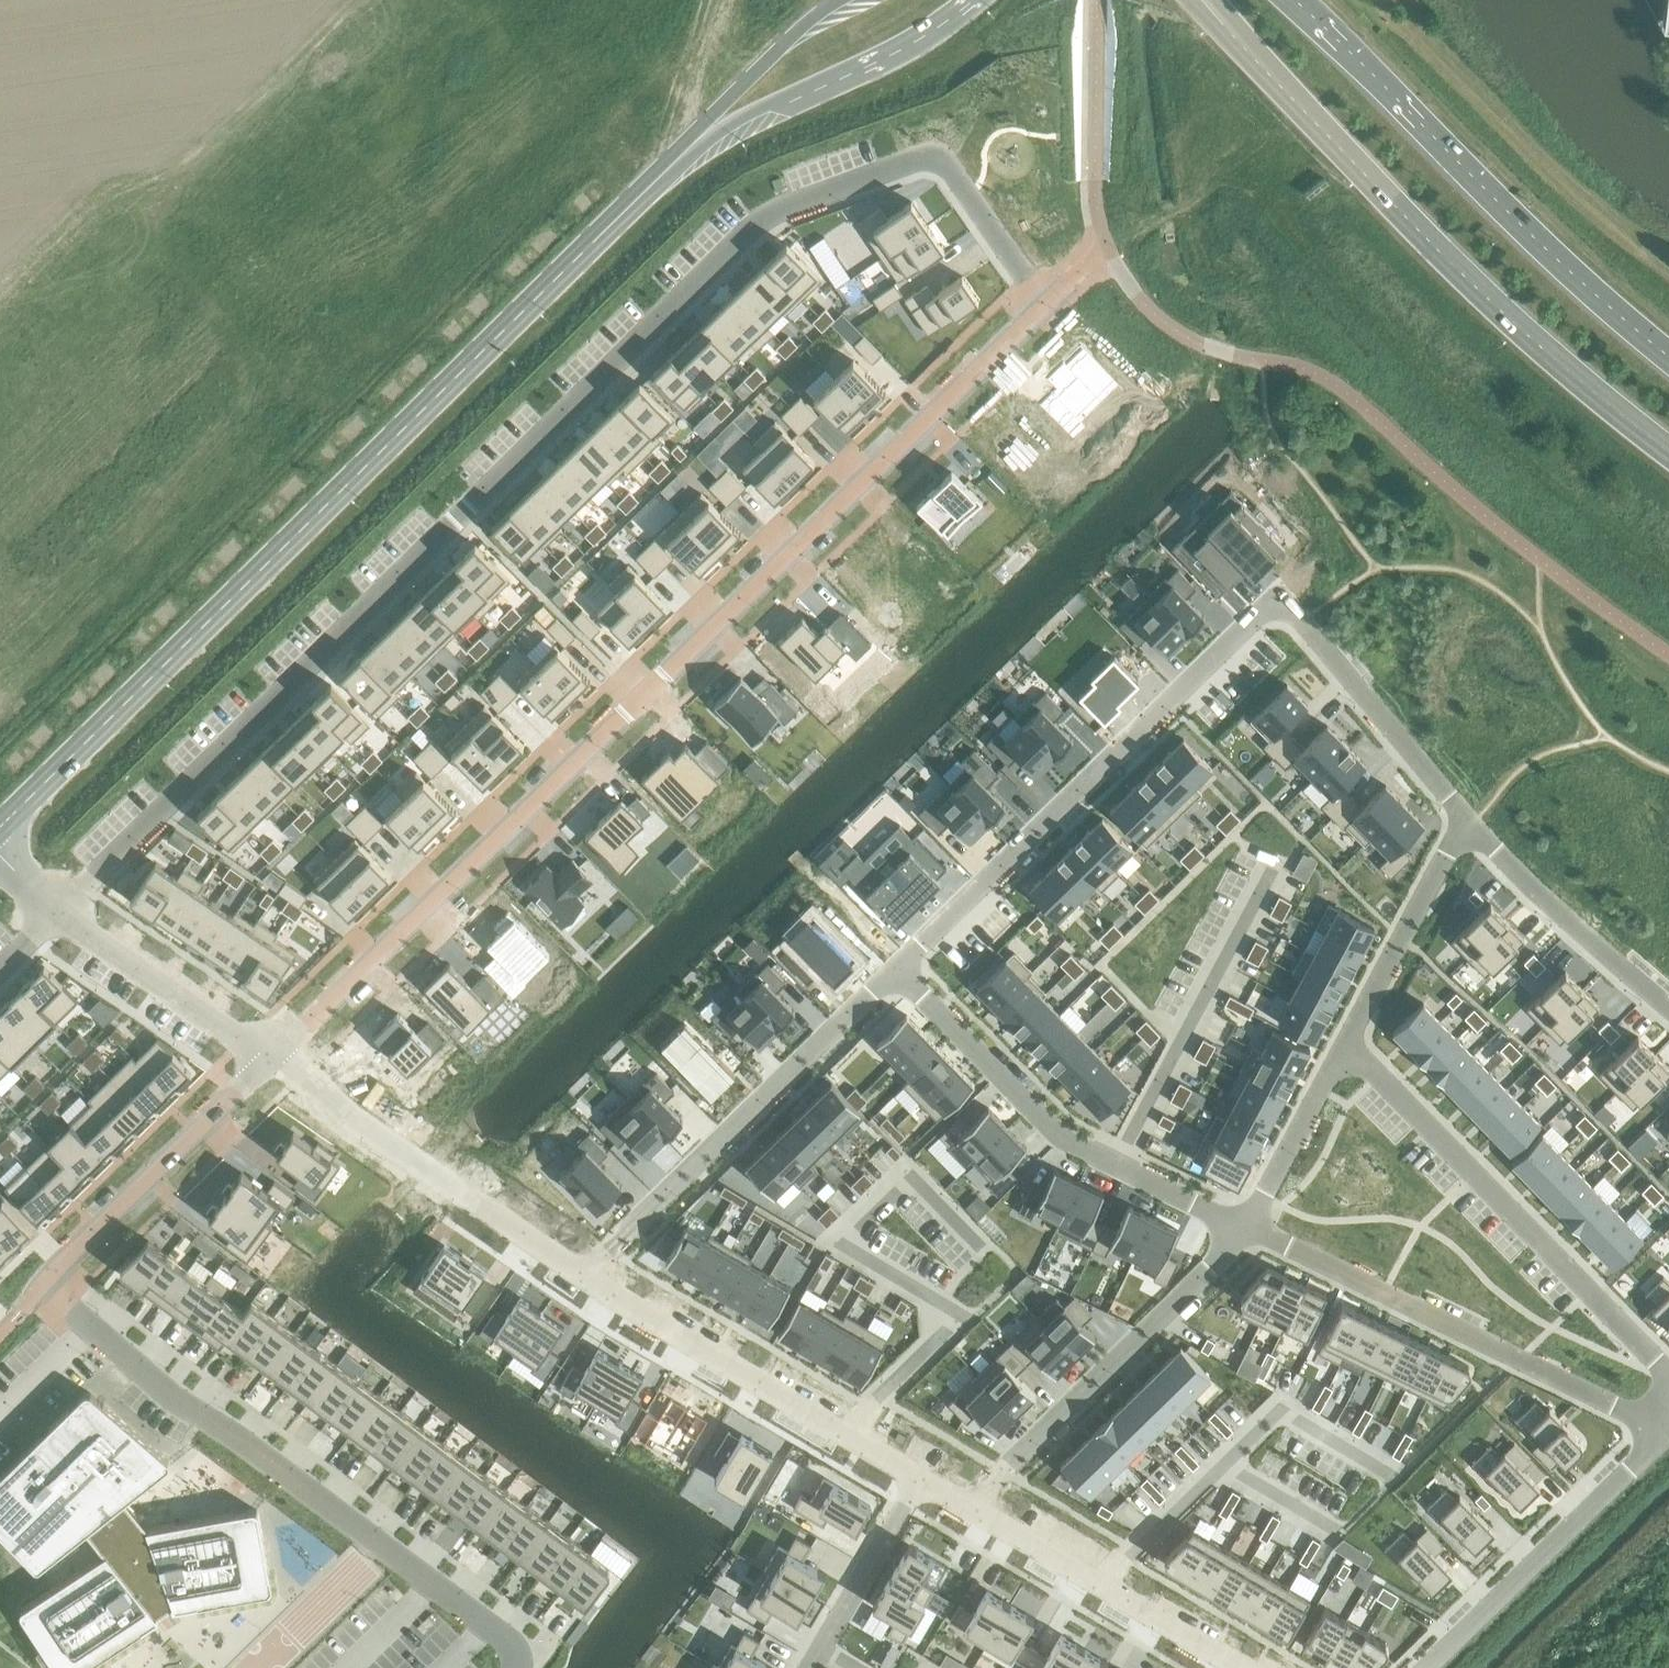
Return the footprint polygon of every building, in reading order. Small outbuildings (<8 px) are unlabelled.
[(887,219),(865,233),(881,257),(927,226),(911,202),(887,219)] [(879,208),(858,223),(865,233),(887,219),(879,208)] [(927,226),(881,257),(897,281),(944,250),(927,226)] [(786,244),(767,263),(802,299),(821,279),(786,244)] [(767,263),(751,278),(786,314),(802,299),(767,263)] [(933,296),(911,310),(928,334),(954,316),(959,323),(976,306),(974,303),(978,300),(962,276),(933,296)] [(751,278),(735,294),(773,334),(774,333),(766,325),(781,311),(785,315),(786,314),(751,278)] [(894,284),(872,299),(880,310),(902,295),(894,284)] [(926,285),(904,300),(911,310),(933,296),(926,285)] [(735,294),(719,310),(757,349),(773,334),(735,294)] [(719,310),(702,325),(734,357),(749,342),(756,350),(757,349),(719,310)] [(825,310),(818,316),(828,325),(834,319),(825,310)] [(818,316),(812,322),(821,331),(828,325),(818,316)] [(702,325),(686,341),(717,373),(734,357),(702,325)] [(863,335),(853,345),(872,364),(882,354),(863,335)] [(788,336),(782,342),(791,351),(797,345),(788,336)] [(686,341),(670,357),(705,392),(706,392),(702,388),(717,373),(686,341)] [(782,342),(775,348),(784,358),(791,351),(782,342)] [(1073,373),(1049,396),(1097,445),(1112,429),(1086,403),(1106,383),(1113,390),(1126,377),(1101,352),(1099,354),(1091,346),(1068,369),(1073,373)] [(670,357),(653,374),(688,410),(705,392),(670,357)] [(853,360),(833,379),(865,412),(885,393),(853,360)] [(756,367),(750,373),(759,383),(765,377),(756,367)] [(750,373),(743,379),(752,389),(759,383),(750,373)] [(833,379),(813,398),(845,431),(865,412),(833,379)] [(639,383),(622,400),(660,440),(661,439),(657,436),(674,419),(639,383)] [(800,397),(790,406),(809,425),(818,416),(800,397)] [(724,399),(717,405),(727,414),(733,408),(724,399)] [(622,400),(605,416),(644,456),(660,440),(622,400)] [(717,405),(711,411),(720,420),(727,414),(717,405)] [(790,406),(781,416),(799,434),(809,425),(790,406)] [(1002,422),(982,441),(1031,491),(1044,479),(1035,470),(1054,451),(1051,448),(1063,437),(1039,413),(1027,424),(1019,415),(1007,426),(1002,422)] [(605,416),(589,432),(628,471),(644,456),(605,416)] [(775,421),(755,441),(794,481),(814,461),(775,421)] [(589,432),(573,447),(609,483),(624,468),(627,472),(628,471),(589,432)] [(760,450),(742,467),(774,500),(794,481),(755,441),(753,443),(760,450)] [(677,445),(671,451),(680,460),(686,454),(677,445)] [(573,447),(557,463),(589,495),(604,480),(608,484),(609,483),(573,447)] [(661,460),(655,466),(664,476),(670,470),(661,460)] [(557,463),(541,479),(573,511),(589,495),(557,463)] [(655,466),(648,472),(657,482),(664,476),(655,466)] [(727,468),(718,477),(736,496),(745,487),(727,468)] [(951,471),(916,505),(947,537),(982,503),(951,471)] [(718,477),(708,486),(727,505),(736,496),(718,477)] [(541,479),(525,494),(560,530),(561,529),(558,526),(573,511),(541,479)] [(1185,535),(1171,549),(1218,597),(1220,595),(1218,593),(1227,584),(1228,584),(1232,580),(1231,580),(1235,576),(1237,578),(1246,569),(1253,577),(1255,575),(1251,570),(1262,559),(1267,563),(1284,547),(1264,526),(1270,521),(1256,506),(1251,511),(1231,491),(1217,504),(1224,511),(1192,542),(1185,535)] [(629,492),(623,498),(632,507),(638,501),(629,492)] [(701,493),(680,514),(719,554),(740,533),(701,493)] [(525,494),(509,510),(544,546),(560,530),(525,494)] [(623,498),(616,504),(625,513),(632,507),(623,498)] [(509,510),(492,527),(523,559),(540,543),(544,547),(544,546),(509,510)] [(680,514),(660,534),(699,574),(719,554),(680,514)] [(597,523),(590,529),(600,538),(606,532),(597,523)] [(590,529),(584,535),(593,544),(600,538),(590,529)] [(654,539),(645,548),(663,567),(673,558),(654,539)] [(475,544),(456,562),(495,602),(496,601),(492,597),(510,580),(475,544)] [(645,548),(636,557),(654,576),(663,567),(645,548)] [(565,554),(558,560),(567,570),(574,563),(565,554)] [(558,560),(552,566),(561,576),(567,570),(558,560)] [(456,562),(440,578),(479,617),(495,602),(456,562)] [(627,566),(609,584),(648,624),(666,605),(627,566)] [(1166,578),(1148,595),(1186,635),(1204,618),(1186,598),(1196,589),(1177,569),(1167,579),(1166,578)] [(440,578),(424,593),(459,629),(474,614),(478,618),(479,617),(440,578)] [(615,592),(597,610),(629,642),(648,624),(609,584),(608,585),(615,592)] [(424,593),(408,609),(443,645),(459,629),(424,593)] [(1148,597),(1119,626),(1138,645),(1148,635),(1166,654),(1186,635),(1148,595),(1147,596),(1148,597)] [(512,606),(505,613),(514,622),(521,616),(512,606)] [(408,609),(392,625),(427,661),(443,645),(408,609)] [(582,610),(572,619),(591,638),(600,629),(582,610)] [(505,613),(499,619),(508,628),(514,622),(505,613)] [(802,617),(778,640),(815,678),(839,655),(838,654),(844,648),(855,659),(871,644),(840,613),(826,627),(825,626),(818,633),(802,617)] [(556,618),(546,627),(565,646),(574,637),(556,618)] [(392,625),(376,640),(411,676),(427,661),(392,625)] [(479,638),(473,644),(482,653),(489,647),(479,638)] [(376,640),(360,656),(399,696),(399,695),(396,691),(411,676),(376,640)] [(473,644),(467,650),(476,659),(482,653),(473,644)] [(554,645),(535,663),(571,699),(589,681),(554,645)] [(360,656),(341,675),(379,715),(399,696),(360,656)] [(1094,681),(1079,696),(1104,722),(1121,706),(1118,702),(1139,682),(1113,656),(1090,678),(1094,681)] [(535,663),(516,681),(552,717),(571,699),(535,663)] [(447,669),(441,675),(450,684),(456,678),(447,669)] [(499,674),(490,683),(508,702),(517,693),(499,674)] [(441,675),(435,681),(444,690),(450,684),(441,675)] [(717,706),(714,709),(726,722),(729,719),(752,742),(777,717),(783,724),(797,711),(770,683),(758,695),(751,689),(740,677),(714,703),(717,706)] [(490,683),(480,692),(498,711),(508,702),(490,683)] [(331,685),(313,702),(352,742),(369,724),(331,685)] [(1287,685),(1250,721),(1269,740),(1262,746),(1273,758),(1294,738),(1284,728),(1307,705),(1287,685)] [(453,692),(443,702),(451,710),(460,700),(453,692)] [(1033,701),(1016,718),(1055,758),(1073,741),(1054,721),(1064,712),(1045,692),(1035,702),(1033,701)] [(313,702),(297,718),(332,753),(333,752),(329,749),(344,735),(351,742),(352,742),(313,702)] [(420,705),(414,711),(423,720),(429,714),(420,705)] [(484,705),(464,725),(503,765),(523,745),(484,705)] [(414,711),(407,717),(417,726),(423,720),(414,711)] [(297,718),(281,733),(316,769),(332,753),(297,718)] [(997,732),(986,743),(1008,766),(1018,756),(1037,775),(1054,758),(1055,758),(1016,718),(1015,719),(1021,725),(1005,740),(997,732)] [(464,725),(444,745),(483,785),(503,765),(464,725)] [(1294,738),(1273,758),(1285,769),(1295,759),(1313,778),(1346,745),(1327,725),(1304,748),(1294,738)] [(281,733),(265,749),(296,781),(311,766),(315,770),(316,769),(281,733)] [(432,739),(423,749),(441,768),(451,758),(432,739)] [(1183,739),(1164,757),(1201,794),(1201,793),(1194,786),(1212,768),(1183,739)] [(669,750),(641,777),(691,827),(703,815),(694,806),(721,780),(718,777),(730,765),(706,741),(694,752),(685,743),(674,755),(669,750)] [(1346,745),(1313,778),(1331,796),(1321,806),(1332,817),(1352,798),(1342,787),(1365,765),(1346,745)] [(265,749),(249,765),(284,800),(285,799),(281,796),(296,781),(265,749)] [(423,749),(413,758),(432,777),(441,768),(423,749)] [(965,767),(948,784),(987,824),(1005,807),(986,787),(998,775),(973,750),(960,762),(965,767)] [(373,751),(367,757),(376,766),(382,760),(373,751)] [(367,757),(360,763),(370,772),(376,766),(367,757)] [(1164,757),(1146,775),(1183,812),(1201,794),(1164,757)] [(249,765),(233,780),(268,816),(284,800),(249,765)] [(416,772),(397,790),(436,830),(455,812),(416,772)] [(1146,775),(1128,792),(1165,829),(1183,812),(1146,775)] [(336,777),(330,784),(339,793),(345,787),(336,777)] [(233,780),(217,796),(252,832),(253,831),(249,827),(263,813),(267,817),(268,816),(233,780)] [(330,784),(324,790),(333,799),(339,793),(330,784)] [(948,784),(918,813),(938,834),(951,822),(969,841),(986,824),(987,824),(948,784)] [(1352,798),(1332,817),(1343,829),(1345,826),(1364,845),(1404,805),(1385,785),(1362,808),(1352,798)] [(404,798),(386,816),(418,848),(436,830),(397,790),(397,791),(404,798)] [(1128,792),(1110,810),(1146,847),(1165,829),(1128,792)] [(217,796),(197,815),(232,851),(252,832),(217,796)] [(621,800),(585,836),(620,872),(639,853),(627,840),(644,824),(642,821),(651,812),(636,797),(627,807),(621,800)] [(365,805),(355,814),(374,833),(383,824),(365,805)] [(1404,805),(1364,845),(1364,846),(1372,838),(1389,856),(1379,866),(1390,877),(1410,858),(1400,847),(1424,824),(1404,805)] [(304,809),(298,815),(307,824),(313,818),(304,809)] [(1230,809),(1223,817),(1233,827),(1240,820),(1230,809)] [(355,814),(346,823),(364,842),(374,833),(355,814)] [(298,815),(292,821),(301,830),(307,824),(298,815)] [(1223,817),(1215,824),(1225,834),(1233,827),(1223,817)] [(1102,818),(1083,836),(1119,873),(1120,873),(1116,869),(1134,851),(1102,818)] [(857,853),(841,868),(862,889),(896,924),(940,882),(936,878),(946,869),(913,835),(911,838),(875,872),(863,859),(857,853)] [(1083,836),(1065,854),(1101,891),(1119,873),(1083,836)] [(355,839),(334,859),(369,896),(390,876),(355,839)] [(272,840),(266,846),(275,855),(281,849),(272,840)] [(193,841),(185,852),(193,857),(200,846),(193,841)] [(1194,845),(1187,852),(1197,862),(1204,855),(1194,845)] [(200,846),(193,857),(200,862),(207,851),(200,846)] [(266,846),(260,852),(269,861),(275,855),(266,846)] [(1187,852),(1179,859),(1189,869),(1197,862),(1187,852)] [(1065,854),(1047,871),(1076,901),(1093,884),(1101,892),(1101,891),(1065,854)] [(334,859),(313,879),(349,916),(369,896),(334,859)] [(547,867),(524,889),(561,927),(584,905),(576,897),(592,881),(572,860),(556,876),(547,867)] [(156,862),(130,899),(153,915),(184,869),(183,869),(177,877),(156,862)] [(230,867),(222,878),(229,883),(237,872),(230,867)] [(184,869),(153,915),(171,928),(202,882),(184,869)] [(1047,871),(1028,890),(1057,919),(1076,901),(1047,871)] [(237,872),(229,883),(237,888),(244,877),(237,872)] [(286,881),(278,892),(299,907),(307,896),(286,881)] [(202,882),(171,928),(190,940),(215,904),(197,892),(203,883),(202,882)] [(1149,889),(1141,896),(1151,906),(1159,899),(1149,889)] [(1474,890),(1468,897),(1477,906),(1483,900),(1474,890)] [(267,892),(259,903),(266,908),(274,897),(267,892)] [(1141,896),(1134,903),(1144,914),(1151,906),(1141,896)] [(1279,896),(1274,905),(1286,911),(1286,912),(1291,903),(1279,896)] [(289,900),(281,910),(288,915),(296,905),(289,900)] [(215,904),(190,940),(208,953),(236,912),(235,911),(232,916),(215,904)] [(1490,904),(1451,942),(1468,959),(1507,921),(1490,904)] [(296,905),(288,915),(295,920),(303,910),(296,905)] [(1273,905),(1268,914),(1281,921),(1286,911),(1274,905),(1273,905)] [(1328,905),(1316,927),(1362,952),(1374,929),(1328,905)] [(496,953),(482,966),(513,997),(527,984),(523,981),(552,953),(509,909),(493,925),(499,931),(487,943),(496,953)] [(236,912),(208,953),(226,966),(258,920),(257,920),(254,924),(236,912)] [(1036,915),(1026,925),(1034,932),(1044,923),(1036,915)] [(794,942),(780,956),(808,984),(821,971),(835,985),(854,966),(852,963),(856,960),(816,919),(793,941),(794,942)] [(258,920),(226,966),(245,979),(276,933),(258,920)] [(1507,921),(1468,959),(1485,976),(1524,938),(1507,921)] [(1113,924),(1106,931),(1116,941),(1123,934),(1113,924)] [(1305,949),(1304,950),(1350,974),(1362,952),(1316,927),(1315,929),(1325,934),(1314,954),(1305,949)] [(1106,931),(1098,938),(1108,948),(1116,941),(1106,931)] [(276,933),(245,979),(267,994),(277,980),(280,983),(297,966),(290,961),(296,953),(274,938),(277,934),(276,933)] [(1255,940),(1250,949),(1263,956),(1268,947),(1255,940)] [(1250,949),(1245,959),(1258,965),(1263,956),(1250,949)] [(1304,950),(1292,972),(1338,996),(1350,974),(1304,950)] [(1013,952),(976,989),(995,1008),(1032,971),(1013,952)] [(1070,954),(1060,964),(1067,972),(1077,962),(1070,954)] [(1533,954),(1523,963),(1529,969),(1539,960),(1533,954)] [(1539,960),(1529,969),(1536,976),(1545,966),(1539,960)] [(1077,962),(1067,972),(1074,979),(1084,969),(1077,962)] [(448,963),(424,986),(467,1030),(489,1009),(491,1011),(505,997),(483,975),(471,987),(448,963)] [(756,972),(738,989),(777,1029),(794,1012),(776,993),(786,983),(767,963),(757,973),(756,972)] [(22,987),(21,988),(55,1023),(78,1001),(44,966),(31,979),(32,980),(23,988),(22,987)] [(1032,971),(995,1008),(1012,1026),(1046,993),(1029,975),(1033,972),(1032,971)] [(1565,971),(1526,1009),(1543,1027),(1582,989),(1565,971)] [(1301,978),(1290,999),(1326,1018),(1338,996),(1292,972),(1292,973),(1301,978)] [(1110,985),(1100,995),(1107,1002),(1118,992),(1110,985)] [(0,1010),(34,1044),(55,1023),(21,988),(9,1000),(10,1001),(1,1010),(1,1009),(0,1010)] [(721,1008),(711,1018),(730,1037),(740,1027),(759,1046),(776,1029),(776,1030),(777,1029),(738,989),(720,1007),(721,1008)] [(1582,989),(1543,1027),(1560,1044),(1599,1006),(1582,989)] [(1118,992),(1107,1002),(1115,1009),(1125,999),(1118,992)] [(1046,993),(1012,1026),(1030,1044),(1059,1015),(1042,997),(1046,993)] [(1456,993),(1446,1002),(1452,1008),(1462,999),(1456,993)] [(1229,995),(1224,1005),(1236,1011),(1241,1002),(1229,995)] [(1290,999),(1277,1022),(1314,1041),(1326,1018),(1290,999)] [(1241,1002),(1236,1011),(1249,1018),(1254,1008),(1241,1002)] [(1423,1003),(1392,1032),(1410,1050),(1440,1021),(1423,1003)] [(1474,1009),(1464,1018),(1470,1024),(1480,1015),(1474,1009)] [(12,1065),(34,1044),(0,1010),(0,1053),(12,1065)] [(906,1015),(876,1044),(894,1062),(924,1032),(906,1015)] [(1059,1015),(1030,1044),(1047,1062),(1077,1033),(1059,1015)] [(1480,1015),(1470,1024),(1476,1031),(1486,1021),(1480,1015)] [(1145,1020),(1135,1030),(1142,1038),(1152,1028),(1145,1020)] [(1440,1021),(1410,1050),(1426,1067),(1456,1038),(1440,1021)] [(1607,1021),(1598,1030),(1604,1037),(1613,1027),(1607,1021)] [(684,1022),(660,1046),(711,1099),(736,1075),(733,1071),(742,1062),(724,1043),(714,1053),(684,1022)] [(386,1024),(364,1045),(383,1064),(378,1071),(389,1080),(393,1074),(406,1087),(427,1067),(434,1074),(446,1062),(419,1035),(408,1046),(386,1024)] [(1613,1027),(1604,1037),(1610,1043),(1620,1034),(1613,1027)] [(116,1028),(110,1034),(119,1043),(125,1038),(116,1028)] [(1152,1028),(1142,1038),(1150,1045),(1160,1035),(1152,1028)] [(1252,1047),(1251,1048),(1297,1073),(1310,1049),(1273,1030),(1261,1052),(1252,1047)] [(924,1032),(894,1062),(910,1079),(940,1049),(924,1032)] [(1077,1033),(1047,1062),(1065,1079),(1095,1051),(1077,1033)] [(79,1034),(72,1040),(81,1049),(87,1043),(79,1034)] [(1638,1037),(1599,1075),(1616,1092),(1654,1054),(1638,1037)] [(132,1056),(131,1056),(168,1095),(169,1094),(168,1093),(177,1085),(178,1086),(191,1073),(157,1038),(135,1059),(132,1056)] [(1203,1038),(1198,1048),(1210,1054),(1215,1045),(1203,1038)] [(1456,1038),(1426,1067),(1443,1084),(1473,1055),(1456,1038)] [(72,1040),(66,1046),(75,1055),(81,1049),(72,1040)] [(1509,1040),(1499,1049),(1506,1056),(1515,1046),(1509,1040)] [(1515,1046),(1506,1056),(1512,1062),(1521,1053),(1515,1046)] [(1198,1048),(1193,1057),(1205,1063),(1210,1054),(1198,1048)] [(1251,1048),(1240,1070),(1285,1095),(1297,1073),(1251,1048)] [(910,1079),(903,1086),(919,1103),(957,1066),(940,1049),(910,1079)] [(94,1050),(88,1056),(97,1065),(103,1059),(94,1050)] [(1095,1051),(1065,1079),(1082,1097),(1112,1068),(1095,1051)] [(12,1065),(0,1053),(0,1077),(12,1065)] [(1616,1092),(1632,1109),(1668,1073),(1668,1069),(1654,1054),(1616,1092)] [(1473,1055),(1443,1084),(1459,1101),(1489,1072),(1473,1055)] [(88,1056),(82,1062),(91,1071),(97,1065),(88,1056)] [(131,1056),(109,1077),(147,1116),(147,1115),(147,1114),(155,1106),(156,1107),(168,1095),(131,1056)] [(957,1066),(919,1103),(937,1121),(974,1084),(957,1066)] [(1112,1068),(1082,1097),(1100,1116),(1130,1087),(1112,1068)] [(1248,1076),(1237,1097),(1273,1117),(1285,1095),(1239,1070),(1239,1071),(1248,1076)] [(1489,1072),(1459,1101),(1476,1118),(1478,1116),(1506,1089),(1489,1072)] [(644,1081),(626,1098),(665,1138),(683,1121),(664,1102),(674,1092),(655,1073),(645,1082),(644,1081)] [(1544,1073),(1534,1082),(1540,1088),(1550,1079),(1544,1073)] [(35,1076),(29,1082),(38,1092),(44,1085),(35,1076)] [(109,1077),(88,1099),(125,1137),(126,1136),(125,1135),(134,1127),(134,1128),(147,1116),(109,1077)] [(1550,1079),(1540,1088),(1546,1095),(1556,1086),(1550,1079)] [(29,1082),(23,1088),(30,1096),(32,1098),(38,1092),(29,1082)] [(831,1083),(814,1099),(843,1129),(847,1133),(864,1116),(857,1109),(851,1103),(845,1097),(831,1083)] [(1179,1083),(1174,1092),(1187,1099),(1192,1089),(1179,1083)] [(1506,1089),(1478,1116),(1494,1133),(1523,1106),(1524,1104),(1508,1087),(1506,1089)] [(855,1088),(845,1097),(851,1103),(861,1094),(855,1088)] [(51,1092),(45,1098),(54,1107),(60,1101),(51,1092)] [(1174,1092),(1169,1101),(1182,1108),(1187,1099),(1174,1092)] [(861,1094),(851,1103),(857,1109),(867,1100),(861,1094)] [(1237,1097),(1225,1119),(1262,1139),(1273,1117),(1237,1097)] [(45,1098),(39,1104),(45,1111),(48,1113),(54,1107),(45,1098)] [(610,1117),(600,1127),(619,1146),(629,1137),(647,1155),(664,1139),(665,1139),(665,1138),(626,1098),(608,1116),(610,1117)] [(91,1103),(70,1124),(103,1158),(104,1158),(103,1157),(112,1148),(113,1149),(125,1137),(88,1099),(87,1099),(91,1103)] [(814,1099),(797,1116),(826,1146),(843,1129),(814,1099)] [(1494,1133),(1493,1135),(1510,1152),(1540,1123),(1523,1106),(1494,1133)] [(958,1118),(939,1136),(949,1146),(956,1139),(975,1158),(1007,1127),(988,1108),(968,1128),(958,1118)] [(1161,1113),(1156,1123),(1169,1129),(1174,1120),(1161,1113)] [(1584,1115),(1575,1124),(1581,1130),(1590,1121),(1584,1115)] [(797,1116),(780,1133),(809,1163),(826,1146),(797,1116)] [(886,1117),(880,1123),(889,1133),(895,1126),(886,1117)] [(1205,1135),(1204,1137),(1250,1161),(1262,1139),(1225,1119),(1214,1140),(1205,1135)] [(1590,1121),(1581,1130),(1587,1136),(1597,1127),(1590,1121)] [(70,1124),(48,1145),(82,1179),(83,1179),(81,1178),(90,1169),(91,1170),(103,1158),(70,1124)] [(895,1126),(889,1133),(898,1142),(905,1136),(895,1126)] [(1007,1128),(972,1162),(991,1182),(987,1185),(997,1196),(1016,1177),(1006,1167),(1026,1147),(1007,1128)] [(284,1145),(280,1142),(274,1150),(278,1153),(276,1154),(286,1162),(296,1169),(302,1173),(293,1184),(314,1200),(339,1166),(331,1160),(335,1154),(317,1142),(314,1147),(293,1132),(284,1145)] [(780,1133),(763,1149),(792,1179),(799,1187),(816,1170),(809,1163),(780,1133)] [(584,1150),(560,1174),(597,1211),(622,1187),(598,1163),(608,1154),(588,1134),(578,1144),(584,1150)] [(1542,1134),(1512,1163),(1529,1181),(1559,1152),(1542,1134)] [(8,1135),(2,1141),(11,1150),(17,1144),(8,1135)] [(1204,1137),(1192,1159),(1238,1184),(1250,1161),(1204,1137)] [(0,1143),(0,1151),(5,1156),(11,1150),(2,1141),(0,1143)] [(48,1145),(26,1166),(60,1201),(61,1200),(60,1199),(69,1190),(69,1191),(82,1179),(48,1145)] [(892,1145),(886,1151),(895,1160),(901,1154),(892,1145)] [(1617,1148),(1608,1158),(1614,1164),(1624,1155),(1617,1148)] [(763,1149),(745,1167),(774,1197),(792,1179),(763,1149)] [(1559,1152),(1529,1181),(1546,1198),(1575,1169),(1559,1152)] [(1624,1155),(1614,1164),(1620,1170),(1630,1161),(1624,1155)] [(26,1166),(4,1188),(38,1223),(39,1221),(38,1220),(47,1212),(48,1213),(60,1201),(26,1166)] [(1575,1169),(1546,1198),(1562,1215),(1592,1186),(1575,1169)] [(1029,1189),(1017,1213),(1030,1219),(1035,1209),(1058,1221),(1053,1230),(1055,1231),(1079,1182),(1054,1170),(1042,1195),(1029,1189)] [(271,1228),(263,1222),(278,1202),(287,1208),(295,1197),(272,1181),(265,1190),(260,1186),(251,1180),(241,1172),(232,1186),(228,1183),(222,1191),(225,1194),(271,1228)] [(863,1172),(857,1179),(866,1188),(872,1182),(863,1172)] [(857,1179),(851,1185),(860,1194),(866,1188),(857,1179)] [(1079,1182),(1055,1231),(1079,1243),(1092,1249),(1103,1225),(1091,1219),(1103,1194),(1079,1182)] [(1650,1182),(1641,1192),(1647,1198),(1657,1189),(1650,1182)] [(724,1186),(720,1193),(731,1200),(735,1192),(724,1186)] [(1592,1186),(1562,1215),(1579,1232),(1609,1203),(1592,1186)] [(1657,1189),(1647,1198),(1653,1204),(1663,1195),(1657,1189)] [(735,1192),(731,1200),(742,1207),(747,1199),(735,1192)] [(219,1224),(228,1231),(233,1234),(225,1244),(247,1261),(271,1228),(225,1194),(216,1207),(212,1204),(206,1213),(209,1215),(208,1216),(219,1224)] [(14,1246),(23,1237),(22,1236),(29,1229),(30,1230),(31,1229),(2,1199),(0,1201),(0,1232),(14,1246)] [(1609,1203),(1579,1232),(1595,1249),(1625,1220),(1609,1203)] [(829,1206),(823,1212),(832,1221),(839,1215),(829,1206)] [(1103,1226),(1092,1249),(1104,1255),(1109,1246),(1134,1258),(1153,1218),(1129,1206),(1116,1232),(1103,1226)] [(752,1210),(748,1218),(759,1224),(764,1217),(752,1210)] [(823,1212),(817,1218),(826,1227),(832,1221),(823,1212)] [(1153,1218),(1134,1258),(1158,1270),(1153,1280),(1166,1286),(1178,1262),(1165,1256),(1178,1230),(1153,1218)] [(177,1220),(172,1227),(183,1235),(188,1228),(177,1220)] [(1625,1220),(1595,1249),(1612,1266),(1642,1237),(1625,1220)] [(686,1227),(665,1263),(686,1275),(707,1239),(686,1227)] [(782,1228),(778,1235),(789,1242),(793,1234),(782,1228)] [(6,1253),(5,1252),(12,1246),(13,1247),(14,1246),(0,1232),(0,1259),(6,1253)] [(191,1242),(202,1249),(207,1242),(196,1234),(191,1242)] [(793,1234),(789,1242),(800,1249),(805,1241),(793,1234)] [(710,1235),(686,1275),(707,1287),(731,1247),(710,1235)] [(120,1268),(120,1269),(120,1270),(121,1271),(121,1272),(122,1273),(123,1274),(143,1289),(168,1255),(148,1240),(122,1265),(121,1265),(121,1266),(121,1267),(120,1268)] [(207,1242),(202,1249),(212,1257),(217,1250),(207,1242)] [(444,1245),(421,1278),(439,1291),(431,1303),(454,1319),(463,1307),(475,1316),(496,1287),(483,1278),(485,1274),(470,1264),(469,1265),(458,1257),(459,1256),(444,1245)] [(731,1247),(707,1287),(727,1300),(748,1264),(751,1259),(731,1247)] [(825,1254),(819,1266),(826,1270),(833,1259),(825,1254)] [(168,1255),(143,1289),(162,1303),(187,1269),(168,1255)] [(187,1269),(162,1303),(181,1317),(206,1283),(205,1283),(211,1274),(213,1272),(195,1259),(187,1269)] [(229,1270),(240,1278),(245,1271),(234,1263),(229,1270)] [(748,1264),(727,1300),(747,1312),(769,1276),(748,1264)] [(1244,1305),(1240,1315),(1259,1324),(1283,1275),(1267,1267),(1242,1295),(1241,1296),(1241,1297),(1241,1298),(1241,1299),(1241,1300),(1241,1301),(1241,1302),(1242,1303),(1242,1304),(1243,1304),(1244,1305)] [(245,1271),(240,1278),(250,1286),(256,1278),(245,1271)] [(816,1271),(807,1286),(813,1290),(822,1275),(816,1271)] [(206,1283),(181,1317),(200,1331),(225,1297),(226,1298),(232,1290),(211,1274),(205,1283),(206,1283)] [(859,1275),(853,1286),(860,1290),(867,1279),(859,1275)] [(1283,1275),(1259,1324),(1280,1335),(1304,1285),(1283,1275)] [(769,1276),(747,1312),(761,1320),(769,1324),(790,1288),(769,1276)] [(1645,1294),(1655,1305),(1651,1309),(1668,1327),(1668,1283),(1663,1276),(1645,1294)] [(867,1279),(860,1290),(868,1295),(874,1284),(867,1279)] [(1304,1285),(1280,1335),(1281,1335),(1283,1330),(1304,1340),(1326,1296),(1304,1285)] [(1074,1296),(1044,1325),(1075,1357),(1095,1338),(1082,1325),(1092,1315),(1074,1296)] [(225,1297),(200,1331),(219,1346),(226,1337),(225,1336),(252,1300),(251,1300),(243,1311),(226,1298),(225,1297)] [(493,1311),(478,1334),(491,1343),(495,1337),(514,1350),(512,1354),(513,1355),(542,1312),(540,1311),(541,1311),(530,1303),(529,1304),(520,1298),(506,1319),(493,1311)] [(799,1299),(778,1335),(798,1347),(820,1311),(799,1299)] [(900,1299),(894,1310),(901,1315),(908,1303),(900,1299)] [(273,1316),(252,1300),(225,1336),(226,1337),(246,1351),(247,1352),(273,1316)] [(1342,1304),(1318,1353),(1340,1364),(1364,1315),(1342,1304)] [(820,1311),(798,1347),(819,1359),(846,1314),(845,1314),(843,1318),(823,1307),(820,1311)] [(542,1312),(513,1355),(533,1368),(531,1371),(544,1380),(560,1357),(548,1349),(563,1327),(542,1312)] [(846,1314),(819,1359),(840,1372),(866,1326),(846,1314)] [(1364,1315),(1340,1364),(1345,1355),(1365,1365),(1385,1325),(1364,1315)] [(277,1319),(273,1316),(247,1352),(247,1353),(267,1367),(268,1368),(294,1332),(278,1320),(277,1319)] [(1037,1318),(1007,1346),(1026,1365),(1036,1356),(1056,1376),(1075,1357),(1044,1325),(1037,1318)] [(1385,1325),(1365,1365),(1386,1375),(1406,1335),(1385,1325)] [(866,1326),(840,1372),(861,1384),(888,1339),(866,1326)] [(316,1348),(294,1332),(268,1368),(269,1369),(288,1383),(289,1384),(316,1348)] [(1406,1335),(1386,1375),(1407,1385),(1427,1345),(1406,1335)] [(1207,1338),(1200,1349),(1208,1353),(1214,1342),(1207,1338)] [(1427,1345),(1407,1385),(1428,1395),(1447,1356),(1427,1345)] [(1007,1346),(977,1376),(1016,1415),(1036,1395),(1016,1375),(1026,1365),(1007,1346)] [(337,1364),(316,1348),(289,1384),(309,1399),(310,1399),(337,1364)] [(1181,1348),(1163,1365),(1192,1395),(1210,1378),(1181,1348)] [(572,1365),(558,1389),(572,1397),(575,1390),(597,1403),(620,1363),(598,1350),(584,1372),(572,1365)] [(1267,1351),(1261,1363),(1269,1367),(1275,1355),(1267,1351)] [(1447,1356),(1428,1395),(1445,1403),(1447,1401),(1451,1396),(1465,1380),(1469,1376),(1470,1374),(1470,1373),(1471,1372),(1471,1370),(1470,1368),(1469,1367),(1468,1366),(1467,1365),(1447,1356)] [(620,1363),(597,1403),(618,1416),(614,1422),(628,1430),(642,1406),(630,1399),(643,1376),(620,1363)] [(1261,1363),(1255,1375),(1263,1379),(1269,1367),(1261,1363)] [(330,1415),(331,1415),(358,1379),(337,1364),(310,1399),(311,1400),(330,1415)] [(1163,1365),(1146,1382),(1175,1412),(1192,1395),(1163,1365)] [(977,1376),(948,1404),(966,1423),(976,1413),(996,1434),(1016,1415),(977,1376)] [(352,1431),(379,1395),(358,1379),(331,1415),(332,1416),(333,1417),(351,1430),(352,1431)] [(1146,1382),(1129,1398),(1158,1428),(1175,1412),(1146,1382)] [(1325,1384),(1318,1396),(1326,1400),(1333,1389),(1325,1384)] [(173,1609),(267,1591),(269,1591),(270,1589),(271,1587),(271,1586),(258,1513),(257,1511),(256,1510),(254,1509),(252,1509),(148,1528),(126,1500),(167,1467),(168,1465),(169,1463),(169,1461),(167,1459),(90,1393),(89,1392),(87,1392),(85,1392),(83,1393),(0,1475),(0,1532),(34,1567),(35,1568),(37,1568),(39,1568),(40,1567),(93,1531),(105,1553),(22,1607),(21,1609),(20,1611),(20,1613),(21,1614),(56,1667),(83,1667),(160,1618),(151,1607),(168,1595),(173,1609)] [(648,1407),(633,1432),(683,1462),(710,1416),(672,1394),(660,1415),(648,1407)] [(400,1411),(379,1395),(352,1431),(353,1431),(353,1432),(373,1446),(373,1447),(400,1411)] [(1318,1396),(1311,1407),(1319,1412),(1326,1400),(1318,1396)] [(1129,1398),(1112,1415),(1141,1445),(1158,1428),(1129,1398)] [(1534,1401),(1516,1419),(1539,1443),(1533,1450),(1551,1468),(1560,1459),(1565,1463),(1579,1449),(1580,1448),(1581,1447),(1581,1446),(1581,1445),(1581,1444),(1581,1443),(1581,1442),(1581,1441),(1580,1440),(1579,1439),(1549,1408),(1545,1412),(1534,1401)] [(1365,1408),(1358,1420),(1366,1424),(1373,1413),(1365,1408)] [(421,1427),(400,1411),(373,1447),(374,1447),(393,1462),(394,1462),(421,1427)] [(1214,1411),(1208,1418),(1217,1427),(1223,1421),(1214,1411)] [(1112,1415),(1095,1431),(1124,1461),(1141,1445),(1112,1415)] [(1358,1420),(1351,1431),(1359,1436),(1366,1424),(1358,1420)] [(1223,1421),(1217,1427),(1226,1437),(1233,1430),(1223,1421)] [(415,1478),(442,1442),(421,1427),(394,1462),(395,1463),(415,1478)] [(1095,1431),(1078,1448),(1107,1478),(1124,1461),(1095,1431)] [(739,1439),(728,1432),(714,1456),(725,1463),(715,1480),(745,1498),(772,1453),(741,1435),(739,1439)] [(1405,1432),(1398,1444),(1406,1448),(1413,1437),(1405,1432)] [(436,1493),(437,1494),(463,1458),(442,1442),(415,1478),(416,1479),(436,1493)] [(1398,1444),(1392,1455),(1399,1460),(1406,1448),(1398,1444)] [(1489,1445),(1471,1463),(1495,1487),(1497,1484),(1520,1507),(1539,1488),(1517,1465),(1526,1456),(1514,1444),(1504,1453),(1504,1452),(1500,1456),(1489,1445)] [(1180,1445),(1174,1451),(1183,1460),(1190,1454),(1180,1445)] [(1078,1448),(1060,1465),(1090,1495),(1107,1478),(1078,1448)] [(1190,1454),(1183,1460),(1192,1470),(1199,1464),(1190,1454)] [(787,1456),(764,1495),(776,1502),(799,1463),(787,1456)] [(463,1458),(437,1494),(437,1495),(438,1495),(457,1509),(458,1510),(484,1474),(463,1458)] [(478,1525),(479,1525),(506,1490),(484,1474),(458,1510),(478,1525)] [(801,1494),(793,1508),(823,1526),(830,1514),(849,1525),(848,1526),(856,1530),(861,1523),(860,1522),(870,1506),(823,1478),(811,1500),(801,1494)] [(1146,1478),(1140,1484),(1149,1493),(1156,1487),(1146,1478)] [(1471,1484),(1465,1490),(1474,1500),(1481,1493),(1471,1484)] [(1156,1487),(1149,1493),(1158,1503),(1165,1497),(1156,1487)] [(1444,1489),(1426,1507),(1450,1531),(1452,1528),(1475,1551),(1494,1532),(1459,1496),(1455,1500),(1444,1489)] [(506,1490),(479,1525),(480,1526),(499,1541),(500,1541),(527,1505),(506,1490)] [(1232,1491),(1225,1502),(1233,1507),(1240,1495),(1232,1491)] [(1225,1502),(1218,1514),(1226,1518),(1233,1507),(1225,1502)] [(1101,1504),(1096,1512),(1108,1518),(1112,1511),(1101,1504)] [(548,1521),(527,1505),(500,1541),(501,1542),(520,1556),(520,1557),(520,1556),(521,1557),(548,1521)] [(1272,1515),(1265,1526),(1273,1530),(1280,1519),(1272,1515)] [(542,1573),(569,1537),(548,1521),(521,1557),(522,1558),(541,1572),(542,1573)] [(1265,1526),(1258,1537),(1266,1542),(1273,1530),(1265,1526)] [(1402,1531),(1384,1548),(1407,1573),(1410,1570),(1432,1593),(1452,1574),(1429,1550),(1438,1541),(1426,1529),(1417,1538),(1413,1542),(1402,1531)] [(1164,1559),(1164,1561),(1164,1563),(1165,1564),(1166,1565),(1167,1566),(1175,1570),(1186,1577),(1208,1539),(1192,1530),(1190,1532),(1170,1552),(1166,1555),(1165,1557),(1164,1558),(1164,1559)] [(778,1546),(764,1569),(811,1597),(820,1581),(821,1581),(825,1574),(818,1569),(817,1569),(803,1560),(811,1546),(796,1536),(787,1551),(778,1546)] [(563,1589),(590,1553),(569,1537),(542,1573),(543,1573),(562,1588),(563,1588),(563,1589)] [(1312,1538),(1305,1550),(1313,1554),(1320,1543),(1312,1538)] [(1208,1539),(1186,1577),(1206,1589),(1228,1551),(1208,1539)] [(950,1540),(944,1551),(952,1556),(958,1545),(950,1540)] [(909,1545),(887,1583),(924,1605),(933,1590),(919,1581),(932,1559),(909,1545)] [(1305,1550),(1299,1561),(1306,1565),(1313,1554),(1305,1550)] [(1228,1551),(1206,1589),(1226,1601),(1248,1563),(1228,1551)] [(607,1566),(590,1553),(563,1589),(564,1589),(585,1605),(587,1602),(588,1602),(608,1574),(609,1572),(610,1571),(609,1569),(609,1567),(607,1566)] [(1248,1563),(1226,1601),(1246,1613),(1268,1575),(1248,1563)] [(1343,1563),(1336,1574),(1344,1579),(1350,1567),(1343,1563)] [(755,1595),(746,1610),(766,1622),(775,1607),(790,1616),(797,1621),(802,1613),(811,1597),(764,1569),(764,1570),(769,1572),(755,1595)] [(1268,1575),(1246,1613),(1266,1625),(1288,1587),(1268,1575)] [(887,1583),(873,1606),(895,1619),(887,1633),(902,1642),(924,1605),(887,1583)] [(1288,1587),(1266,1625),(1287,1637),(1309,1599),(1288,1587)] [(1383,1587),(1376,1598),(1383,1602),(1390,1591),(1383,1587)] [(952,1601),(934,1590),(925,1604),(944,1616),(952,1601)] [(960,1605),(951,1620),(988,1642),(1010,1605),(987,1591),(973,1613),(960,1605)] [(1390,1591),(1383,1602),(1391,1607),(1398,1596),(1390,1591)] [(730,1593),(723,1606),(728,1609),(736,1597),(730,1593)] [(1010,1605),(988,1642),(1025,1664),(1033,1649),(1020,1641),(1033,1619),(1010,1605)] [(1302,1646),(1323,1659),(1346,1621),(1325,1608),(1302,1646)] [(581,1620),(565,1640),(572,1646),(588,1626),(586,1624),(581,1620)] [(1323,1659),(1338,1667),(1345,1667),(1366,1632),(1346,1621),(1323,1659)] [(713,1665),(717,1667),(772,1667),(766,1665),(751,1656),(760,1642),(744,1632),(735,1647),(731,1644),(718,1667),(713,1664),(713,1665)] [(1345,1667),(1371,1667),(1381,1658),(1386,1654),(1386,1653),(1387,1652),(1388,1650),(1388,1648),(1387,1647),(1386,1646),(1385,1644),(1384,1644),(1381,1642),(1366,1632),(1345,1667)] [(1024,1665),(1030,1667),(1072,1667),(1084,1649),(1060,1635),(1047,1657),(1034,1649),(1024,1665)] [(1072,1667),(1104,1667),(1108,1662),(1100,1658),(1084,1649),(1072,1667)] [(880,1665),(885,1667),(890,1667),(895,1660),(886,1655),(880,1665)]
